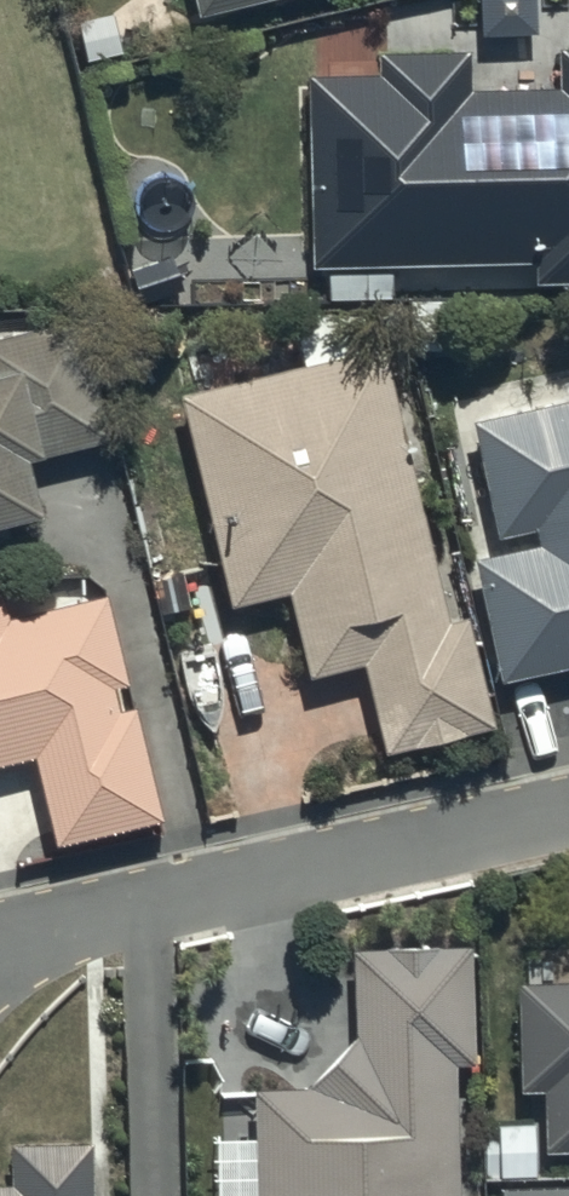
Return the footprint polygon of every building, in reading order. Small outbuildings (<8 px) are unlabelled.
[(184,13),(243,0),(182,0),(184,13)] [(380,299),(380,266),(521,266),(521,284),(568,284),(568,53),(547,53),(547,93),(454,93),(454,54),(364,54),(364,78),(297,78),(297,269),(318,269),(318,298),(380,299)] [(362,752),(479,724),(453,618),(433,623),(357,305),(276,324),(287,369),(164,398),(215,610),(270,597),(290,681),(342,668),(362,752)] [(16,518),(1,465),(99,437),(64,315),(0,333),(0,523),(16,518)] [(481,537),(519,529),(524,552),(456,566),(483,689),(568,671),(568,402),(458,428),(481,537)] [(15,759),(36,849),(145,823),(119,711),(107,714),(102,692),(112,689),(90,597),(0,618),(0,763),(15,759)] [(338,952),(339,1039),(310,1067),(297,1091),(238,1091),(238,1139),(200,1139),(200,1195),(441,1195),(439,1065),(455,1065),(453,950),(338,952)] [(499,983),(502,1095),(529,1095),(530,1151),(568,1150),(568,982),(499,983)] [(0,1144),(0,1195),(81,1195),(81,1144),(0,1144)] [(485,1192),(485,1195),(568,1195),(568,1188),(485,1192)]
